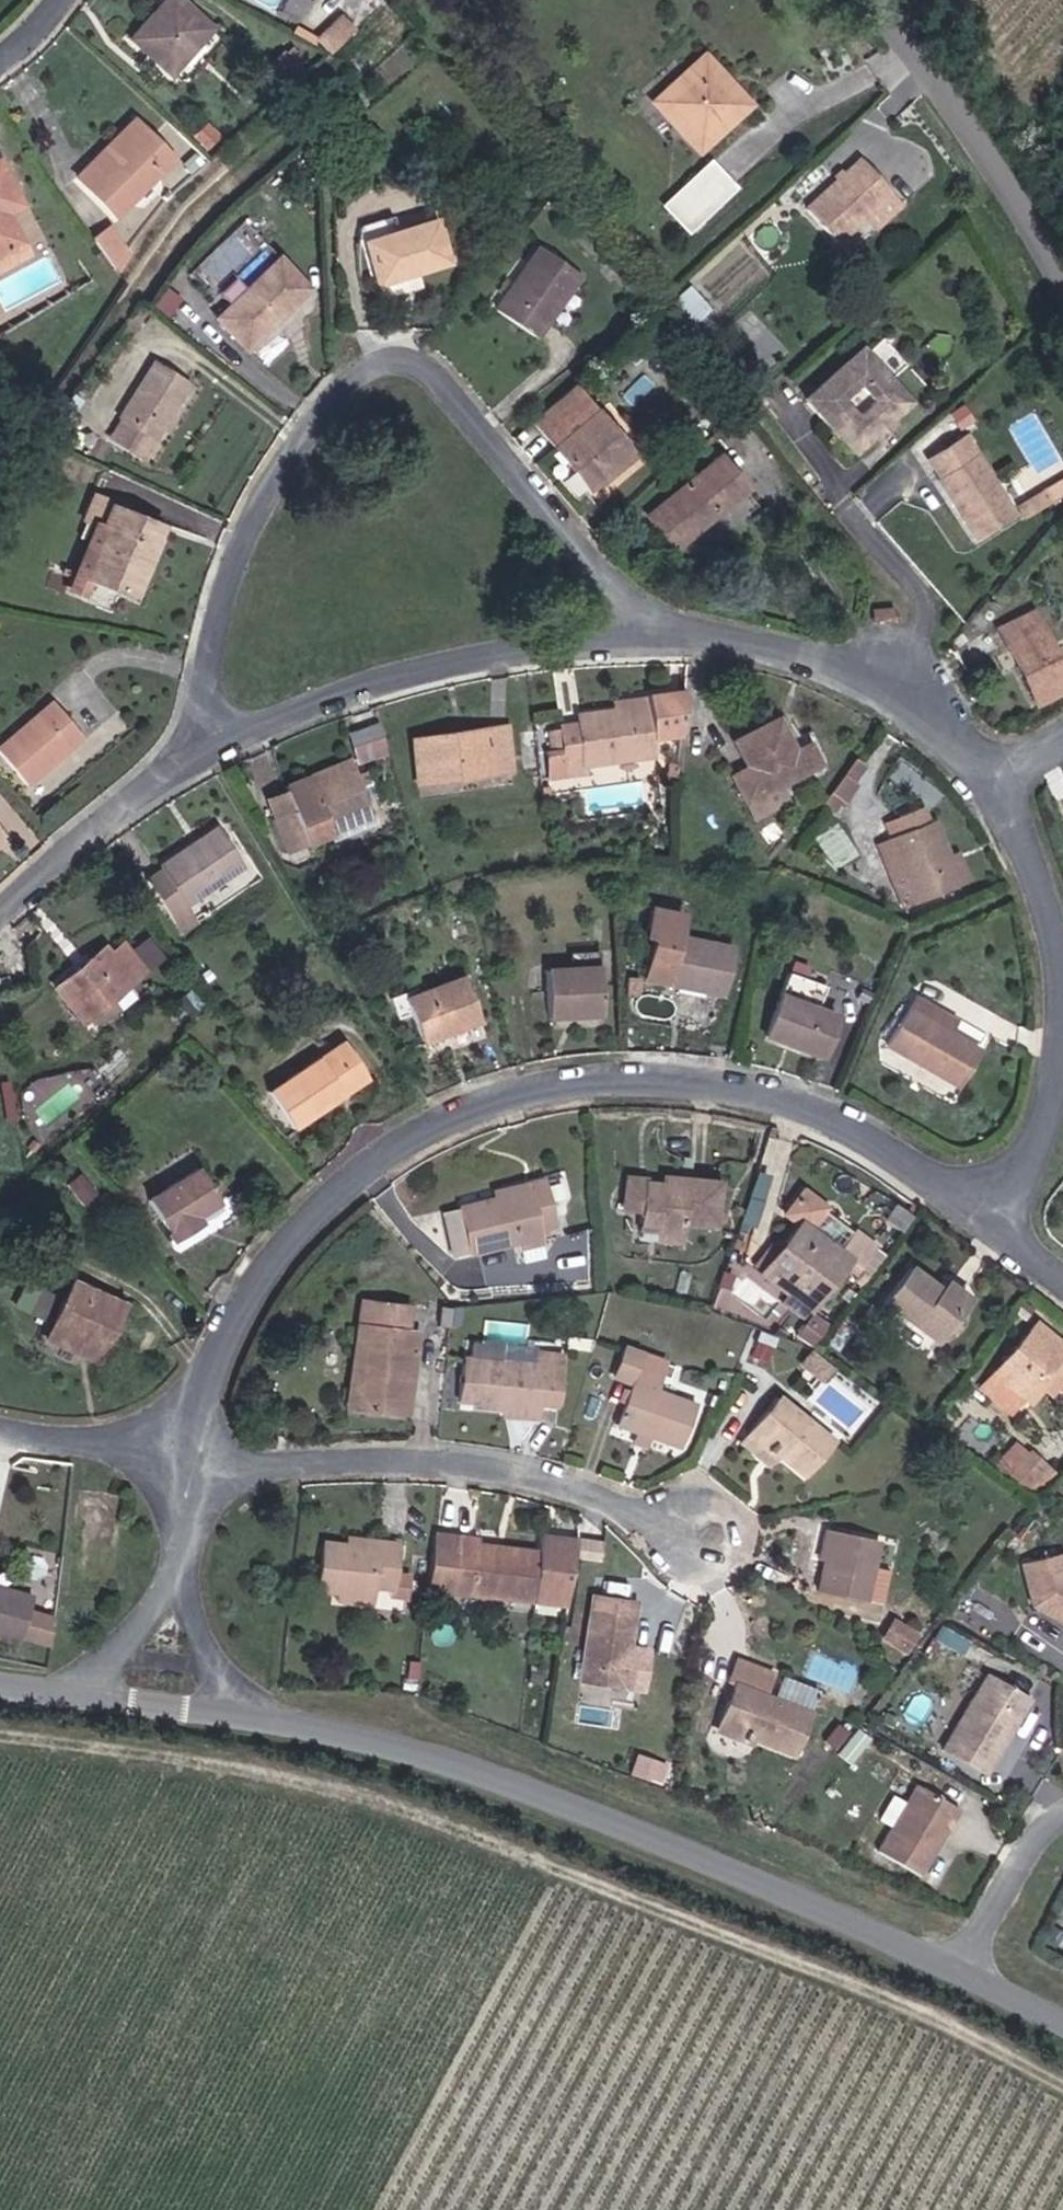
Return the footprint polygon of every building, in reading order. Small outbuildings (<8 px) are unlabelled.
[(141,37),(181,72),(219,30),(186,0),(174,0),(141,37)] [(336,60),(364,35),(347,16),(319,41),(336,60)] [(709,55),(693,69),(699,76),(674,99),(696,123),(691,128),(708,146),(754,104),(709,55)] [(699,76),(693,69),(663,97),(670,105),(691,128),(696,123),(674,99),(699,76)] [(138,119),(96,161),(105,169),(139,134),(152,147),(159,140),(138,119)] [(226,134),(214,123),(203,134),(214,145),(226,134)] [(105,169),(96,161),(82,176),(121,214),(177,158),(159,140),(152,147),(139,134),(105,169)] [(864,157),(810,205),(842,242),(869,217),(880,230),(907,206),(864,157)] [(31,245),(15,214),(28,205),(3,159),(0,160),(0,262),(31,245)] [(716,161),(682,193),(708,220),(742,188),(716,161)] [(441,218),(370,239),(383,285),(455,264),(441,218)] [(102,243),(122,266),(138,252),(119,229),(102,243)] [(543,249),(503,309),(543,335),(583,276),(543,249)] [(282,262),(220,319),(255,353),(314,296),(282,262)] [(898,418),(902,422),(921,405),(869,349),(814,399),(866,455),(886,436),(883,433),(898,418)] [(155,368),(124,419),(130,424),(117,443),(149,463),(194,392),(155,368)] [(634,451),(578,388),(538,424),(594,487),(634,451)] [(968,437),(932,461),(983,537),(1019,513),(968,437)] [(721,455),(654,512),(683,546),(750,489),(721,455)] [(164,534),(109,513),(97,544),(103,548),(90,585),(139,605),(164,534)] [(1007,631),(1041,710),(1062,700),(1062,668),(1041,617),(1007,631)] [(685,735),(682,693),(648,696),(649,707),(618,710),(575,713),(576,724),(558,726),(563,776),(588,774),(587,761),(654,755),(652,738),(685,735)] [(649,707),(648,696),(617,699),(618,710),(649,707)] [(0,761),(0,762),(33,797),(88,745),(56,707),(0,761)] [(751,799),(779,784),(823,761),(812,740),(796,748),(779,716),(739,737),(752,762),(736,771),(751,799)] [(380,721),(350,731),(360,762),(391,751),(380,721)] [(514,727),(497,729),(502,772),(518,770),(514,727)] [(502,772),(497,729),(422,737),(426,780),(502,772)] [(841,811),(867,765),(851,756),(825,801),(841,811)] [(327,821),(368,801),(350,762),(286,793),(290,801),(273,809),(294,852),(310,844),(313,848),(336,837),(327,821)] [(663,773),(662,783),(683,784),(683,767),(676,767),(676,774),(663,773)] [(789,804),(779,784),(751,799),(761,818),(789,804)] [(377,817),(368,801),(327,821),(336,837),(377,817)] [(929,805),(905,816),(912,832),(895,840),(907,868),(893,874),(908,909),(968,884),(956,856),(942,822),(937,824),(929,805)] [(912,832),(905,816),(888,823),(895,840),(912,832)] [(169,872),(154,882),(187,932),(204,923),(192,904),(246,865),(224,829),(167,867),(169,872)] [(907,868),(895,840),(881,845),(893,874),(907,868)] [(966,852),(956,856),(968,884),(978,879),(966,852)] [(693,913),(656,904),(647,943),(658,945),(651,974),(729,992),(740,947),(688,935),(693,913)] [(111,956),(104,948),(58,989),(88,1025),(135,985),(150,973),(127,943),(111,956)] [(606,969),(552,970),(553,1014),(607,1013),(606,969)] [(472,974),(412,997),(430,1042),(490,1019),(472,974)] [(792,975),(770,1036),(826,1056),(841,1018),(821,1011),(828,987),(792,975)] [(924,997),(916,1010),(950,1031),(958,1018),(924,997)] [(916,1010),(893,1047),(954,1085),(977,1048),(950,1031),(916,1010)] [(346,1043),(276,1090),(302,1126),(371,1083),(346,1043)] [(68,1069),(22,1086),(35,1120),(81,1103),(68,1069)] [(774,1177),(764,1173),(747,1223),(758,1226),(774,1177)] [(196,1177),(145,1209),(166,1248),(201,1229),(195,1221),(213,1210),(196,1177)] [(533,1180),(536,1193),(447,1214),(457,1255),(547,1233),(545,1225),(558,1222),(548,1177),(533,1180)] [(74,1178),(61,1189),(78,1209),(91,1198),(74,1178)] [(673,1183),(625,1182),(624,1208),(635,1208),(635,1223),(651,1223),(651,1234),(680,1235),(680,1221),(709,1222),(710,1181),(673,1180),(673,1183)] [(789,1233),(771,1259),(755,1285),(781,1303),(802,1318),(833,1274),(843,1279),(866,1248),(849,1237),(831,1262),(801,1238),(816,1216),(790,1200),(776,1225),(789,1233)] [(755,1285),(771,1259),(761,1252),(745,1278),(755,1285)] [(91,1336),(109,1344),(127,1302),(75,1280),(51,1335),(84,1350),(91,1336)] [(952,1327),(932,1310),(897,1285),(876,1314),(929,1356),(952,1327)] [(403,1327),(412,1328),(414,1305),(364,1299),(359,1348),(371,1350),(364,1409),(413,1414),(419,1356),(400,1354),(403,1327)] [(938,1302),(932,1310),(952,1327),(959,1318),(938,1302)] [(792,1328),(802,1318),(781,1303),(774,1315),(792,1328)] [(422,1330),(412,1328),(403,1327),(400,1354),(419,1356),(422,1330)] [(807,1352),(817,1339),(808,1335),(805,1337),(798,1334),(792,1341),(807,1352)] [(103,1358),(109,1344),(91,1336),(84,1350),(103,1358)] [(1027,1339),(971,1408),(995,1429),(1008,1416),(1005,1414),(1054,1361),(1027,1339)] [(504,1417),(537,1419),(538,1405),(561,1407),(564,1354),(548,1353),(547,1365),(503,1363),(504,1343),(476,1341),(475,1360),(468,1360),(466,1401),(505,1403),(504,1417)] [(672,1361),(626,1346),(617,1372),(639,1379),(623,1425),(685,1445),(699,1403),(662,1391),(672,1361)] [(371,1350),(359,1348),(352,1407),(364,1409),(371,1350)] [(758,1357),(753,1370),(769,1377),(774,1363),(758,1357)] [(827,1375),(806,1359),(788,1383),(811,1397),(827,1375)] [(1054,1361),(1005,1414),(1008,1416),(1019,1423),(1062,1371),(1054,1361)] [(785,1397),(757,1429),(811,1475),(838,1443),(785,1397)] [(995,1429),(971,1408),(960,1420),(984,1440),(995,1429)] [(1007,1495),(1022,1509),(1041,1491),(1024,1477),(1007,1495)] [(484,1604),(562,1615),(572,1551),(537,1546),(535,1562),(478,1553),(480,1541),(434,1536),(425,1597),(456,1601),(484,1604)] [(865,1607),(872,1573),(879,1547),(833,1536),(819,1597),(865,1607)] [(374,1562),(376,1550),(346,1545),(345,1558),(374,1562)] [(398,1553),(376,1550),(374,1562),(345,1558),(322,1555),(315,1601),(337,1603),(369,1608),(369,1602),(389,1604),(398,1553)] [(1024,1561),(1034,1602),(1062,1620),(1062,1551),(1024,1561)] [(888,1577),(872,1573),(865,1607),(880,1611),(888,1577)] [(49,1638),(56,1613),(27,1605),(30,1596),(0,1588),(0,1637),(18,1641),(21,1631),(49,1638)] [(640,1602),(601,1596),(586,1682),(625,1689),(640,1602)] [(483,1621),(484,1604),(456,1601),(454,1618),(483,1621)] [(368,1620),(369,1608),(337,1603),(335,1616),(368,1620)] [(988,1623),(1003,1635),(1016,1618),(1001,1607),(988,1623)] [(891,1635),(878,1652),(896,1668),(910,1651),(891,1635)] [(812,1713),(767,1695),(776,1672),(740,1659),(728,1684),(734,1687),(721,1721),(796,1753),(812,1713)] [(1030,1697),(990,1673),(944,1746),(984,1771),(1030,1697)] [(660,1781),(665,1762),(637,1754),(632,1773),(660,1781)] [(920,1785),(880,1849),(919,1874),(960,1809),(920,1785)]
